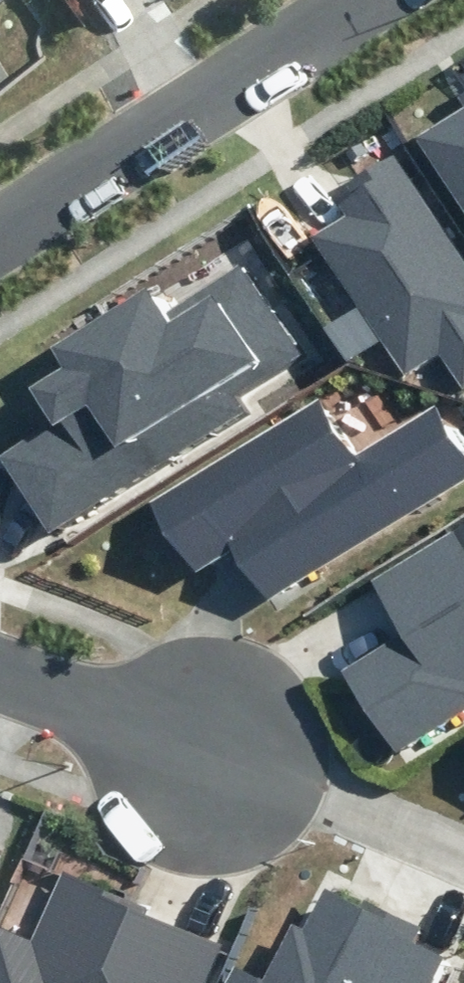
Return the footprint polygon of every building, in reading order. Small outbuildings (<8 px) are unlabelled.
[(417,134),(463,209),(463,105),(417,134)] [(393,152),(327,194),(341,217),(312,236),(403,379),(440,356),(460,388),(463,386),(463,263),(393,152)] [(243,410),(232,393),(297,354),(242,264),(169,308),(152,280),(44,345),(59,369),(26,389),(49,426),(0,455),(0,458),(44,530),(243,410)] [(463,482),(463,442),(438,401),(355,453),(320,397),(151,503),(194,571),(232,547),(267,604),(463,482)] [(463,709),(463,538),(457,527),(369,579),(404,637),(348,671),(396,750),(463,709)] [(10,852),(0,848),(0,881),(10,852)] [(61,868),(30,939),(0,926),(0,982),(200,982),(216,945),(147,915),(151,907),(61,868)] [(441,959),(413,944),(422,926),(365,897),(361,904),(323,885),(303,925),(291,919),(262,976),(232,961),(221,982),(429,982),(441,959)]
